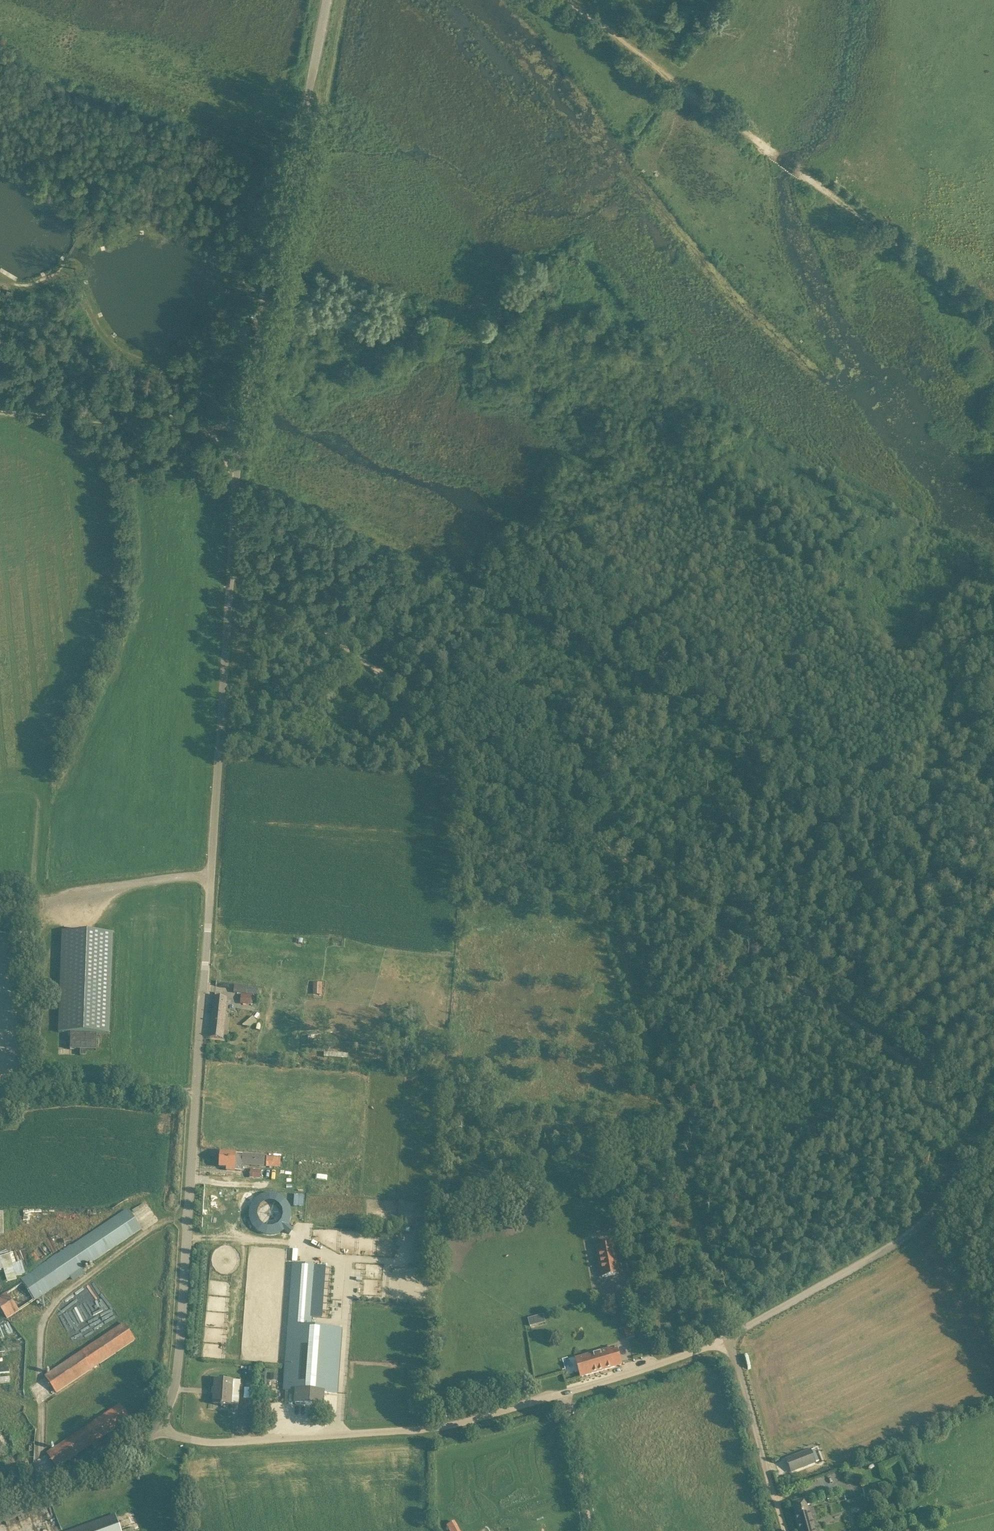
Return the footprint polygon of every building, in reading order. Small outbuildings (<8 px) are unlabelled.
[(80,1050),(80,1056),(86,1056),(86,1050),(96,1050),(97,1034),(109,1034),(113,934),(62,932),(58,1032),(71,1033),(70,1050),(80,1050)] [(234,993),(246,994),(258,996),(259,988),(234,986),(234,993)] [(251,1005),(252,995),(241,995),(241,1004),(251,1005)] [(228,998),(214,996),(210,1037),(223,1039),(228,998)] [(241,1171),(242,1165),(242,1154),(237,1154),(221,1153),(220,1167),(227,1167),(227,1170),(235,1171),(236,1171),(241,1171)] [(248,1154),(248,1155),(242,1154),(242,1165),(247,1165),(263,1166),(264,1155),(248,1154)] [(266,1167),(280,1168),(281,1156),(267,1156),(266,1167)] [(254,1170),(254,1179),(262,1179),(262,1171),(254,1170)] [(244,1202),(256,1238),(285,1229),(287,1234),(294,1232),(281,1190),(244,1202)] [(315,1194),(307,1194),(307,1207),(314,1208),(315,1194)] [(292,1221),(302,1222),(303,1210),(293,1209),(292,1221)] [(141,1228),(130,1212),(0,1298),(0,1308),(7,1318),(71,1275),(74,1280),(84,1274),(80,1269),(141,1228)] [(619,1273),(613,1245),(597,1248),(603,1276),(619,1273)] [(6,1270),(8,1280),(27,1275),(24,1261),(17,1262),(16,1254),(0,1257),(0,1272),(6,1270)] [(291,1264),(284,1390),(294,1391),(325,1393),(338,1394),(343,1329),(311,1326),(316,1266),(291,1264)] [(316,1266),(312,1318),(322,1319),(326,1267),(316,1266)] [(56,1393),(135,1340),(125,1324),(45,1377),(56,1393)] [(635,1337),(632,1327),(624,1329),(627,1340),(635,1337)] [(581,1377),(621,1365),(616,1347),(575,1359),(581,1377)] [(11,1370),(0,1370),(0,1383),(12,1382),(11,1370)] [(241,1382),(216,1380),(214,1404),(221,1405),(221,1407),(223,1407),(223,1405),(239,1406),(241,1382)] [(253,1389),(245,1388),(244,1399),(252,1399),(253,1389)] [(294,1391),(294,1400),(293,1404),(324,1406),(325,1393),(294,1391)] [(48,1454),(57,1467),(91,1444),(94,1448),(99,1445),(96,1441),(130,1418),(121,1405),(48,1454)] [(791,1472),(801,1469),(816,1464),(811,1450),(786,1460),(791,1472)] [(22,1476),(34,1473),(33,1468),(21,1472),(22,1476)] [(876,1495),(874,1485),(862,1489),(865,1498),(876,1495)] [(814,1509),(809,1511),(805,1499),(792,1503),(796,1514),(795,1515),(799,1530),(820,1530),(814,1509)] [(116,1516),(76,1530),(122,1530),(116,1516)] [(449,1530),(460,1530),(455,1521),(447,1526),(449,1530)]
